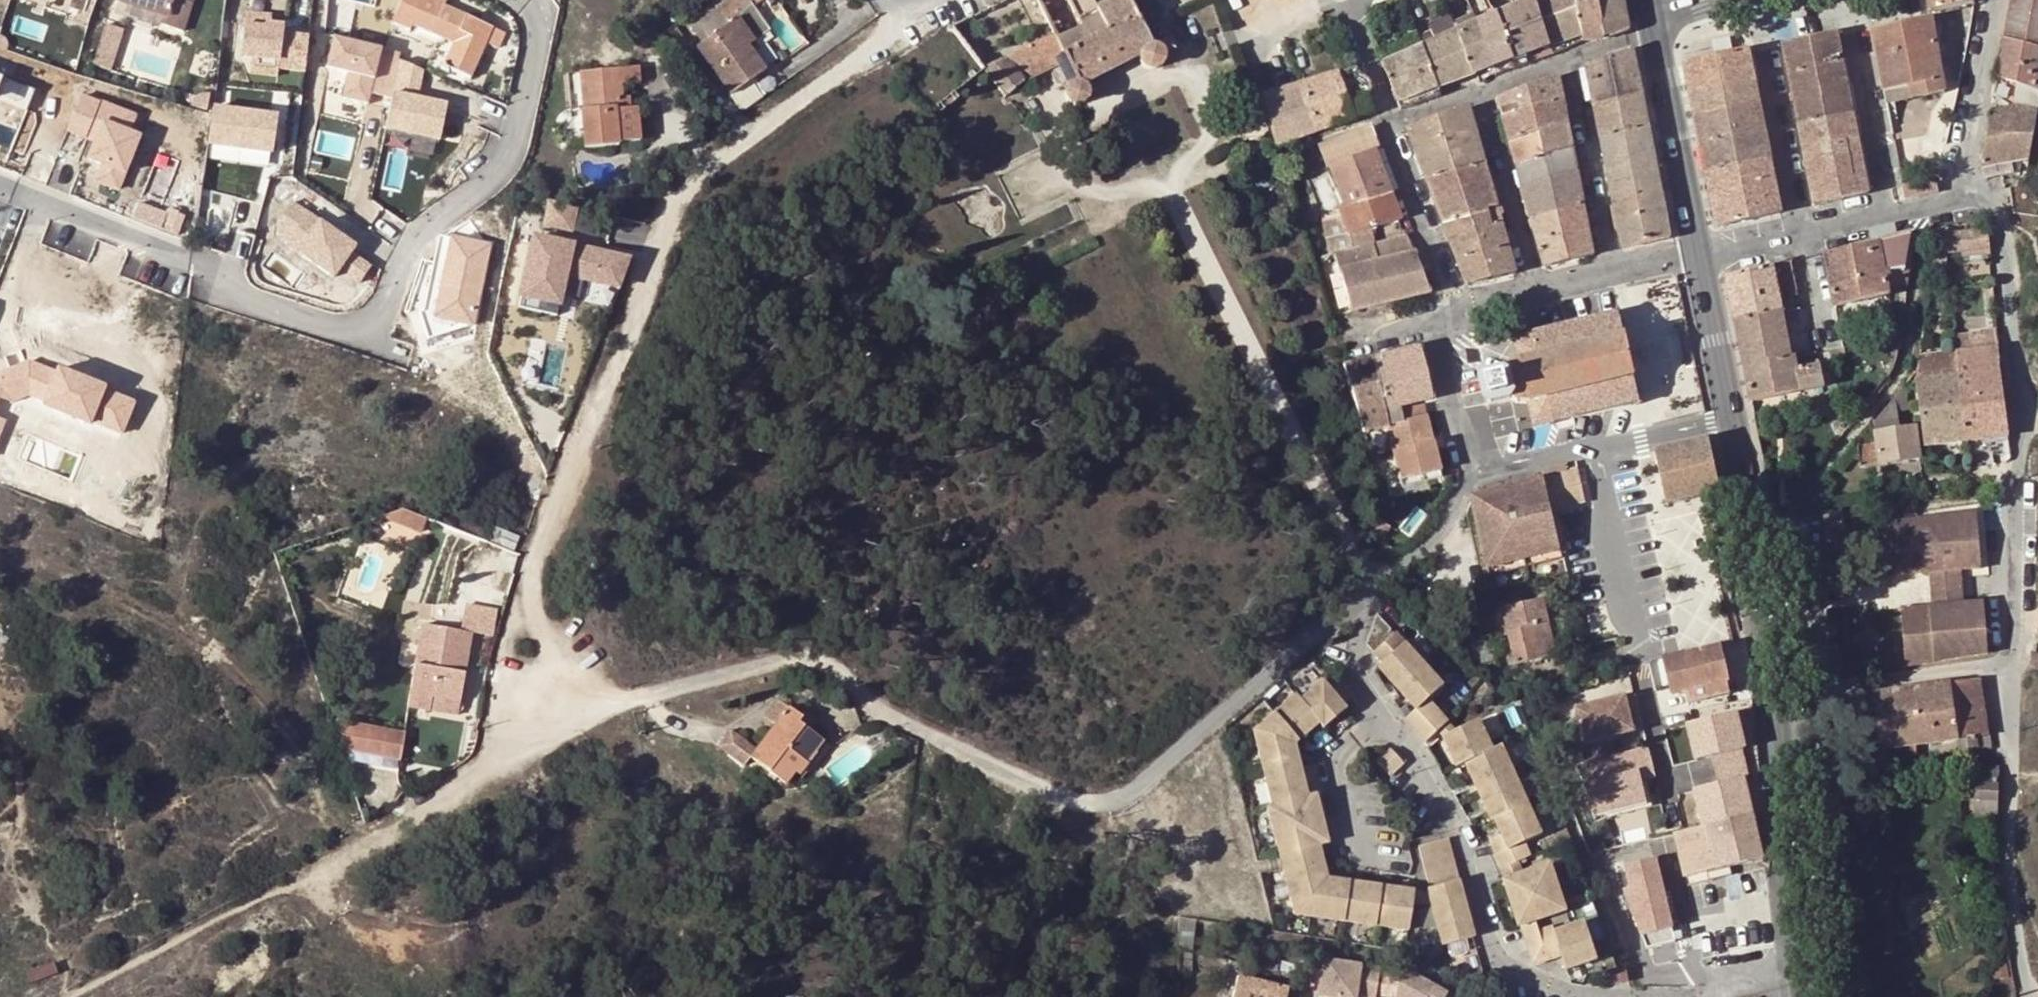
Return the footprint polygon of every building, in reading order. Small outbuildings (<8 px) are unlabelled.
[(75,11),(78,0),(41,0),(75,11)] [(183,31),(192,0),(117,0),(164,15),(161,24),(183,31)] [(426,67),(439,73),(442,66),(471,79),(479,61),(475,60),(483,41),(480,40),(486,24),(467,16),(465,22),(441,12),(444,6),(447,0),(402,0),(393,22),(409,29),(411,25),(439,37),(426,67)] [(744,6),(765,34),(770,29),(753,5),(760,0),(728,0),(719,7),(727,18),(744,6)] [(1062,63),(1063,66),(1058,68),(1055,72),(1060,81),(1064,81),(1069,79),(1073,86),(1071,88),(1068,92),(1067,98),(1069,103),(1071,106),(1075,107),(1077,107),(1080,107),(1082,107),(1088,104),(1088,101),(1089,96),(1088,92),(1086,88),(1084,87),(1082,86),(1140,56),(1139,59),(1139,61),(1139,64),(1141,66),(1143,68),(1145,70),(1152,72),(1155,70),(1159,67),(1161,62),(1161,56),(1160,54),(1156,51),(1154,50),(1152,49),(1127,0),(1068,0),(1081,26),(1058,38),(1057,33),(1042,40),(1044,46),(1049,43),(1056,56),(1058,55),(1062,63)] [(1536,0),(1532,0),(1515,7),(1532,62),(1554,54),(1536,0)] [(1554,54),(1563,51),(1560,44),(1583,35),(1575,0),(1536,0),(1554,54)] [(1583,35),(1585,43),(1607,39),(1629,29),(1623,0),(1575,0),(1583,35)] [(1931,12),(1976,4),(1976,0),(1928,0),(1931,12)] [(2005,39),(2037,46),(2037,0),(2013,0),(2005,39)] [(467,16),(444,6),(441,12),(465,22),(467,16)] [(719,7),(700,21),(711,36),(703,42),(697,46),(700,50),(721,79),(731,94),(752,79),(766,69),(751,49),(748,45),(753,42),(765,34),(744,6),(727,18),(719,7)] [(1515,7),(1497,16),(1518,67),(1532,62),(1515,7)] [(265,25),(269,25),(270,17),(245,14),(244,25),(265,27),(265,25)] [(1459,32),(1475,75),(1477,82),(1495,76),(1477,24),(1473,15),(1456,23),(1459,32)] [(1497,16),(1477,24),(1495,76),(1518,67),(1497,16)] [(1933,17),(1873,30),(1885,92),(1908,89),(1910,101),(1945,92),(1943,80),(1936,38),(1933,17)] [(711,36),(700,21),(692,27),(703,42),(711,36)] [(114,69),(126,28),(108,22),(96,64),(114,69)] [(475,60),(479,61),(494,27),(486,24),(480,40),(483,41),(475,60)] [(277,66),(282,27),(269,25),(265,25),(265,27),(244,25),(241,55),(251,56),(258,56),(257,64),(277,66)] [(1680,37),(1685,65),(1718,59),(1714,40),(1704,31),(1680,37)] [(1423,47),(1438,88),(1475,75),(1459,32),(1435,42),(1423,47)] [(1783,44),(1800,127),(1854,115),(1839,32),(1783,44)] [(344,91),(387,103),(401,51),(337,33),(328,65),(350,71),(344,91)] [(1970,33),(1936,38),(1943,80),(1961,77),(1970,33)] [(1421,40),(1423,47),(1435,42),(1432,35),(1421,40)] [(1416,50),(1423,47),(1421,40),(1419,41),(1417,37),(1411,40),(1416,50)] [(2005,39),(1999,77),(2020,84),(2018,106),(2037,110),(2037,46),(2005,39)] [(1042,40),(983,68),(1006,97),(1024,82),(1062,63),(1058,55),(1056,56),(1049,43),(1044,46),(1042,40)] [(1417,96),(1438,88),(1423,47),(1416,50),(1403,55),(1417,96)] [(721,79),(700,50),(693,54),(714,84),(721,79)] [(1588,66),(1596,106),(1642,94),(1634,50),(1588,66)] [(1718,59),(1685,65),(1701,146),(1765,133),(1749,52),(1718,59)] [(1398,103),(1417,96),(1403,55),(1389,62),(1383,64),(1398,103)] [(251,56),(249,73),(276,76),(277,66),(257,64),(258,56),(251,56)] [(422,96),(426,66),(399,62),(390,131),(448,138),(452,100),(422,96)] [(610,84),(581,86),(583,109),(581,109),(585,147),(620,144),(619,142),(641,140),(637,107),(633,107),(624,109),(623,96),(622,83),(640,82),(638,66),(609,69),(610,84)] [(1261,97),(1276,146),(1373,112),(1367,94),(1370,91),(1371,86),(1370,83),(1366,79),(1362,77),(1358,76),(1355,68),(1261,97)] [(580,72),(581,86),(610,84),(609,69),(580,72)] [(7,95),(13,77),(0,73),(0,93),(7,95)] [(1498,98),(1504,119),(1564,100),(1559,76),(1498,98)] [(2020,84),(1999,77),(1993,111),(2018,106),(2020,84)] [(763,94),(752,79),(731,94),(742,109),(763,94)] [(1441,95),(1438,88),(1417,96),(1419,103),(1441,95)] [(1908,89),(1885,92),(1888,106),(1910,101),(1908,89)] [(954,91),(936,106),(942,112),(959,98),(954,91)] [(1642,94),(1596,106),(1602,139),(1649,129),(1642,94)] [(72,134),(98,140),(92,160),(103,163),(97,185),(133,194),(154,114),(82,95),(72,134)] [(624,109),(633,107),(632,96),(623,96),(624,109)] [(1564,100),(1504,119),(1510,142),(1540,134),(1569,126),(1564,100)] [(218,104),(211,145),(282,156),(289,115),(218,104)] [(2014,159),(2031,156),(2037,110),(2018,106),(1993,111),(1983,166),(2014,159)] [(1408,129),(1417,153),(1443,143),(1477,132),(1471,108),(1408,129)] [(1854,115),(1800,127),(1815,204),(1869,193),(1854,115)] [(1574,151),(1569,126),(1540,134),(1546,158),(1574,151)] [(1649,129),(1602,139),(1609,176),(1656,164),(1649,129)] [(1477,132),(1443,143),(1452,176),(1487,167),(1477,132)] [(1765,133),(1701,146),(1706,173),(1770,160),(1765,133)] [(1540,134),(1510,142),(1516,165),(1546,158),(1540,134)] [(1443,143),(1417,153),(1428,182),(1452,176),(1443,143)] [(1374,149),(1326,167),(1341,206),(1390,192),(1374,149)] [(1576,162),(1574,151),(1546,158),(1516,165),(1519,176),(1576,162)] [(2017,173),(2014,159),(1983,166),(1981,178),(2017,173)] [(1770,160),(1706,173),(1717,226),(1781,213),(1770,160)] [(1576,162),(1519,176),(1522,187),(1577,170),(1576,162)] [(1656,164),(1609,176),(1614,204),(1662,193),(1656,164)] [(1452,176),(1428,182),(1444,224),(1499,209),(1487,167),(1452,176)] [(1577,170),(1522,187),(1529,209),(1582,196),(1577,170)] [(1922,182),(1906,186),(1907,195),(1923,192),(1922,182)] [(1325,222),(1334,253),(1376,241),(1372,228),(1400,220),(1390,192),(1341,206),(1338,207),(1340,217),(1325,222)] [(1662,193),(1614,204),(1622,247),(1669,235),(1662,193)] [(1582,196),(1529,209),(1532,220),(1585,207),(1582,196)] [(1594,254),(1585,207),(1532,220),(1544,265),(1594,254)] [(1517,272),(1499,209),(1444,224),(1468,284),(1517,272)] [(1938,235),(1935,256),(1991,249),(1990,229),(1938,235)] [(1334,253),(1329,254),(1347,313),(1427,293),(1405,233),(1376,241),(1334,253)] [(480,322),(495,241),(453,234),(438,314),(480,322)] [(1825,253),(1836,304),(1892,293),(1891,288),(1908,284),(1913,234),(1825,253)] [(631,289),(638,255),(541,235),(527,300),(572,309),(578,278),(631,289)] [(1781,299),(1799,295),(1792,262),(1774,266),(1781,299)] [(1736,322),(1783,312),(1781,299),(1774,266),(1727,276),(1736,322)] [(1792,356),(1783,312),(1736,322),(1745,369),(1792,356)] [(1621,314),(1515,337),(1522,362),(1509,365),(1508,375),(1504,373),(1486,378),(1483,382),(1487,401),(1492,404),(1513,399),(1514,397),(1520,404),(1530,401),(1536,426),(1641,401),(1621,314)] [(1999,348),(1957,353),(1960,376),(1968,441),(2009,436),(1999,348)] [(1396,407),(1430,399),(1417,349),(1371,359),(1383,411),(1396,407)] [(1919,358),(1918,361),(1918,381),(1960,376),(1957,353),(1919,358)] [(1745,369),(1751,401),(1825,386),(1820,365),(1799,368),(1796,355),(1792,356),(1745,369)] [(1371,359),(1342,365),(1363,432),(1386,427),(1383,411),(1371,359)] [(25,377),(0,367),(0,439),(25,377)] [(1960,376),(1918,381),(1926,446),(1968,441),(1960,376)] [(123,429),(131,398),(108,392),(100,424),(123,429)] [(1906,416),(1903,398),(1898,404),(1895,407),(1897,417),(1906,416)] [(1383,411),(1386,427),(1387,429),(1425,419),(1422,406),(1397,412),(1396,407),(1383,411)] [(1897,417),(1895,407),(1893,410),(1874,423),(1878,445),(1858,449),(1861,468),(1920,458),(1915,427),(1908,428),(1906,416),(1897,417)] [(1425,419),(1387,429),(1400,481),(1438,472),(1425,419)] [(1698,498),(1721,493),(1708,438),(1654,451),(1659,472),(1666,504),(1683,501),(1698,498)] [(1544,478),(1552,508),(1585,501),(1584,498),(1580,479),(1578,469),(1544,476),(1544,478)] [(1438,472),(1400,481),(1401,486),(1439,477),(1438,472)] [(1489,576),(1563,559),(1552,508),(1544,478),(1472,495),(1489,576)] [(404,505),(398,519),(425,531),(431,517),(404,505)] [(1929,571),(1932,603),(1899,606),(1905,664),(1989,656),(1983,598),(1963,600),(1960,568),(1981,566),(1976,511),(1888,519),(1893,575),(1929,571)] [(513,550),(519,537),(495,527),(489,540),(513,550)] [(1515,663),(1556,654),(1543,598),(1502,607),(1515,663)] [(431,620),(434,606),(422,604),(420,619),(431,620)] [(1380,632),(1386,642),(1410,627),(1397,606),(1380,632)] [(456,674),(462,632),(420,626),(408,706),(429,709),(432,696),(459,701),(464,675),(456,674)] [(1410,627),(1386,642),(1393,653),(1388,656),(1421,708),(1410,715),(1428,741),(1442,732),(1453,726),(1435,698),(1452,687),(1412,626),(1410,627)] [(470,633),(462,632),(456,674),(464,675),(470,633)] [(1721,647),(1665,660),(1671,689),(1686,686),(1702,682),(1727,676),(1721,647)] [(1299,690),(1264,719),(1269,745),(1257,748),(1267,800),(1260,801),(1269,849),(1312,843),(1321,841),(1312,791),(1318,789),(1312,760),(1299,762),(1295,742),(1322,720),(1325,725),(1349,707),(1346,701),(1355,693),(1355,690),(1337,667),(1303,694),(1299,690)] [(1988,735),(1981,680),(1951,684),(1960,739),(1988,735)] [(1707,697),(1702,682),(1686,686),(1690,702),(1707,697)] [(1951,684),(1873,694),(1883,750),(1960,739),(1951,684)] [(779,695),(764,714),(778,724),(791,708),(779,695)] [(1626,695),(1574,708),(1584,746),(1635,733),(1626,695)] [(800,722),(804,717),(791,708),(778,724),(759,748),(752,757),(787,783),(796,772),(800,775),(826,742),(810,730),(800,722)] [(404,759),(411,729),(349,717),(343,747),(404,759)] [(815,725),(804,717),(800,722),(810,730),(815,725)] [(1269,745),(1264,719),(1254,728),(1257,748),(1269,745)] [(1458,734),(1446,739),(1459,768),(1467,766),(1492,823),(1494,823),(1501,838),(1488,843),(1501,872),(1515,865),(1529,860),(1524,846),(1543,839),(1504,750),(1495,753),(1481,725),(1458,734)] [(1453,726),(1442,732),(1446,739),(1458,734),(1453,726)] [(752,757),(759,748),(734,728),(720,745),(747,765),(752,757)] [(1988,735),(1960,739),(1961,750),(1993,746),(1992,735),(1988,735)] [(1391,744),(1376,753),(1385,768),(1400,758),(1391,744)] [(1663,802),(1652,746),(1581,759),(1598,842),(1651,832),(1646,806),(1663,802)] [(2000,767),(1976,767),(1976,817),(1999,817),(2000,767)] [(1753,815),(1676,832),(1686,877),(1762,859),(1753,815)] [(1969,826),(1960,829),(1961,840),(1971,840),(1969,826)] [(1424,888),(1427,896),(1430,909),(1439,945),(1471,937),(1446,838),(1417,846),(1428,887),(1424,888)] [(1320,854),(1312,843),(1269,849),(1277,860),(1320,854)] [(1320,854),(1277,860),(1287,918),(1395,935),(1398,909),(1401,896),(1326,883),(1320,854)] [(1630,862),(1647,940),(1683,933),(1667,855),(1630,862)] [(1515,865),(1501,872),(1504,879),(1519,875),(1515,865)] [(1519,875),(1504,879),(1500,880),(1513,931),(1520,929),(1534,925),(1563,917),(1550,868),(1519,875)] [(1427,896),(1401,896),(1398,909),(1430,909),(1427,896)] [(1192,950),(1195,918),(1179,916),(1179,951),(1192,950)] [(1534,925),(1520,929),(1522,938),(1537,935),(1534,925)] [(1537,935),(1522,938),(1531,967),(1556,962),(1560,976),(1593,967),(1583,930),(1552,937),(1550,931),(1537,935)] [(1391,964),(1330,954),(1323,992),(1356,996),(1385,996),(1391,964)] [(1289,988),(1239,976),(1234,996),(1287,996),(1289,988)] [(1390,996),(1463,996),(1463,994),(1391,989),(1390,996)]
